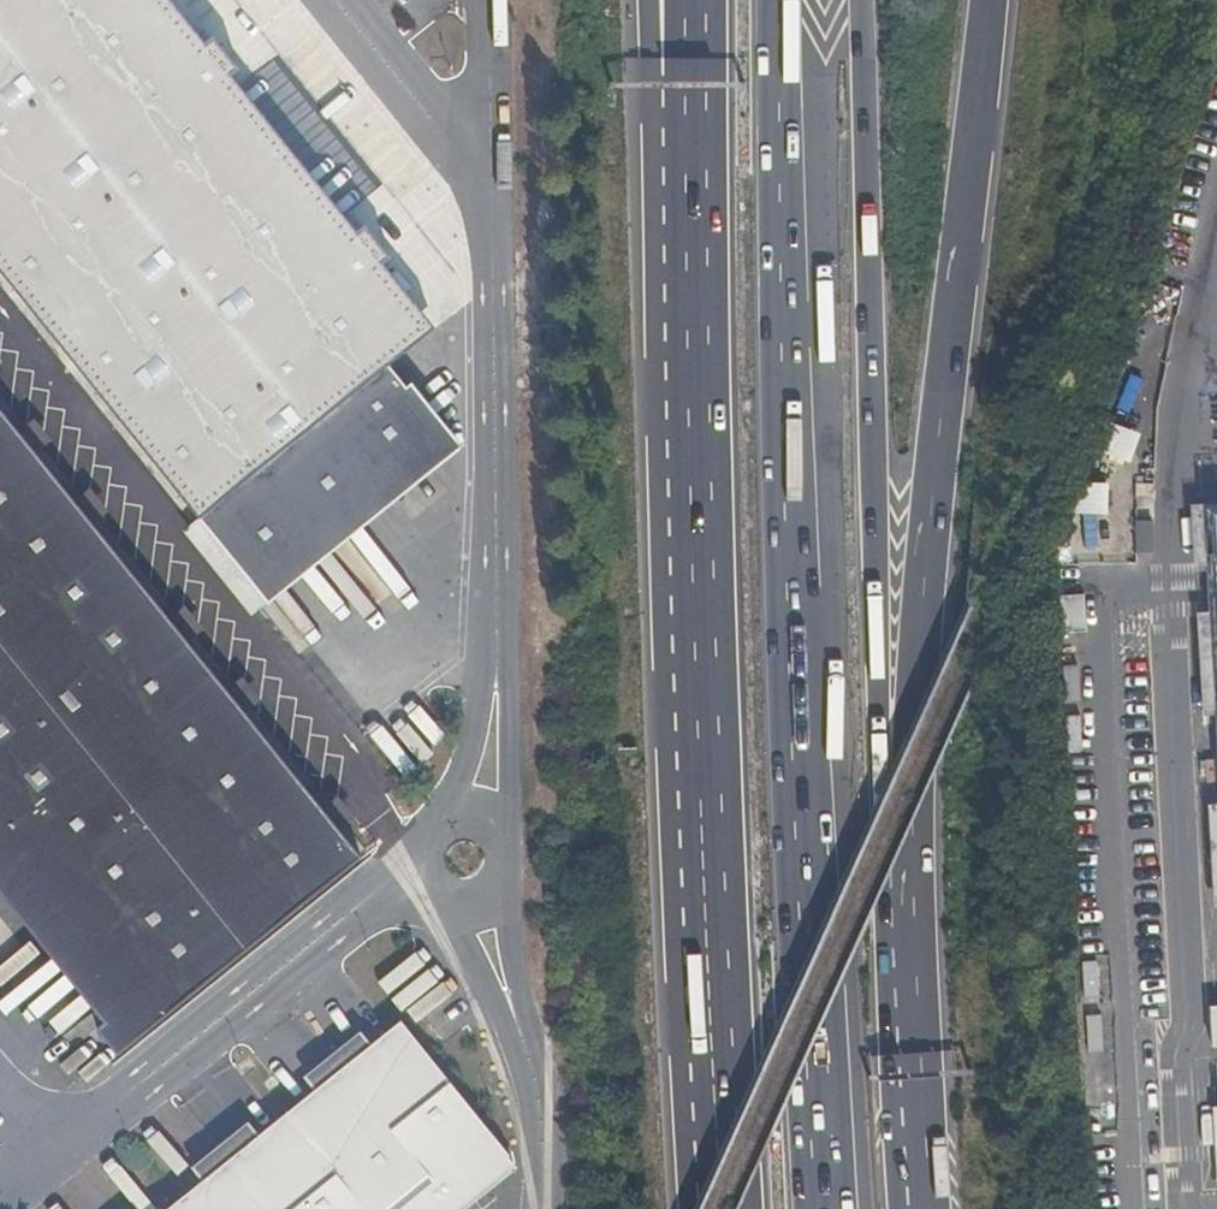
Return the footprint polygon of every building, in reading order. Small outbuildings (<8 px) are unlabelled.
[(262,594),(445,444),(385,369),(424,337),(373,274),(390,259),(366,230),(349,243),(219,85),(236,71),(213,43),(197,57),(151,0),(0,0),(0,270),(262,594)] [(0,413),(0,873),(2,872),(117,1013),(97,1030),(115,1051),(358,857),(0,413)] [(1123,460),(1134,429),(1099,417),(1088,447),(1123,460)] [(1070,508),(1099,509),(1100,481),(1071,480),(1070,508)] [(400,1024),(169,1208),(441,1208),(505,1157),(400,1024)]
